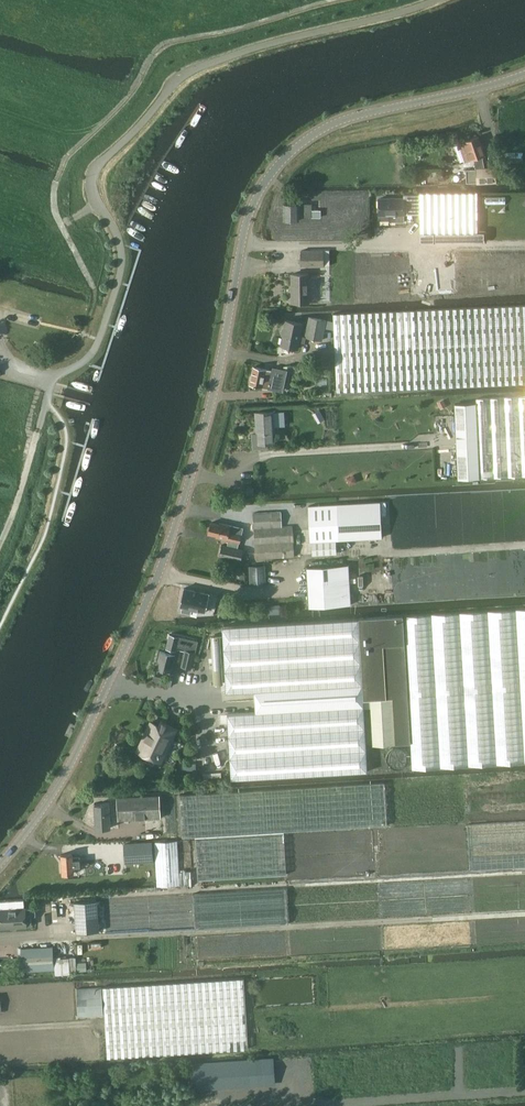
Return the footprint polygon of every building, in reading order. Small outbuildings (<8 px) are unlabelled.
[(484,168),(483,156),(484,155),(478,137),(466,141),(459,144),(460,146),(454,148),(459,164),(465,162),(466,163),(474,159),(476,170),(466,171),(467,184),(497,182),(496,167),(484,168)] [(504,152),(505,163),(524,162),(523,152),(504,152)] [(448,173),(445,170),(440,170),(437,173),(437,177),(441,180),(445,180),(448,177),(448,173)] [(477,193),(420,193),(420,195),(420,214),(420,243),(484,242),(484,232),(477,232),(477,193)] [(379,199),(379,215),(389,215),(389,222),(405,222),(404,199),(379,199)] [(299,203),(284,204),(285,220),(300,220),(300,218),(312,217),(321,217),(321,210),(312,210),(312,205),(299,205),(299,204),(299,203)] [(453,248),(435,248),(329,250),(302,251),(303,266),(329,265),(330,298),(436,297),(435,292),(457,292),(513,291),(512,289),(524,289),(524,247),(512,247),(453,248)] [(294,301),(309,301),(308,275),(293,275),(294,301)] [(307,337),(322,340),(325,328),(334,330),(337,391),(492,384),(524,383),(524,305),(488,306),(333,313),(334,320),(311,316),(307,337)] [(306,341),(307,337),(309,328),(302,327),(303,324),(287,321),(282,345),(298,348),(300,339),(306,341)] [(269,388),(272,372),(254,368),(251,384),(269,388)] [(454,404),(458,479),(480,478),(524,476),(524,396),(476,398),(476,403),(454,404)] [(319,410),(312,414),(317,423),(324,419),(319,410)] [(258,431),(252,432),(253,449),(269,448),(268,442),(274,442),(273,426),(283,425),(284,425),(283,411),(257,413),(258,431)] [(311,545),(379,542),(377,506),(309,510),(311,545)] [(281,511),(253,513),(256,559),(294,557),(293,526),(282,527),(281,511)] [(221,525),(213,523),(210,534),(219,535),(218,537),(229,540),(227,546),(223,545),(220,556),(241,560),(243,550),(238,549),(242,534),(229,530),(231,525),(221,523),(221,525)] [(306,567),(309,606),(351,604),(349,564),(306,567)] [(265,565),(248,565),(249,586),(266,585),(265,565)] [(181,610),(191,613),(192,608),(206,611),(210,593),(184,587),(180,605),(182,606),(181,610)] [(363,700),(370,699),(373,746),(394,745),(410,743),(412,769),(524,762),(524,608),(403,616),(403,615),(359,618),(359,619),(222,627),(226,692),(254,690),(254,712),(227,714),(231,779),(367,771),(363,700)] [(191,669),(198,642),(170,635),(164,653),(160,652),(157,668),(171,671),(175,655),(174,655),(177,648),(185,650),(182,666),(191,669)] [(164,729),(151,723),(139,750),(157,759),(164,744),(168,745),(175,730),(165,725),(164,729)] [(410,759),(410,758),(410,754),(409,752),(407,750),(405,748),(403,747),(399,746),(396,747),(393,747),(390,749),(387,753),(387,755),(386,758),(387,762),(388,765),(389,766),(392,768),(393,769),(398,770),(401,770),(403,770),(406,767),(409,764),(410,761),(410,759)] [(384,782),(179,794),(182,837),(387,825),(384,783),(384,782)] [(160,796),(117,799),(118,809),(119,820),(161,817),(160,796)] [(97,828),(111,827),(109,805),(95,806),(97,828)] [(286,874),(284,835),(284,831),(195,836),(198,880),(214,879),(286,874)] [(154,841),(157,886),(192,884),(192,871),(179,872),(177,840),(154,841)] [(151,842),(124,844),(125,862),(152,860),(151,842)] [(73,857),(73,853),(62,854),(63,873),(74,872),(74,866),(80,865),(80,856),(73,857)] [(75,931),(98,930),(97,899),(74,900),(75,931)] [(0,910),(0,925),(0,928),(32,926),(31,916),(36,916),(35,908),(25,909),(0,910)] [(22,971),(54,969),(53,947),(21,949),(22,971)] [(56,955),(56,971),(76,971),(77,956),(56,955)] [(187,982),(103,987),(107,1058),(156,1055),(247,1049),(244,978),(187,982)] [(102,987),(76,989),(78,1017),(104,1015),(102,987)]
